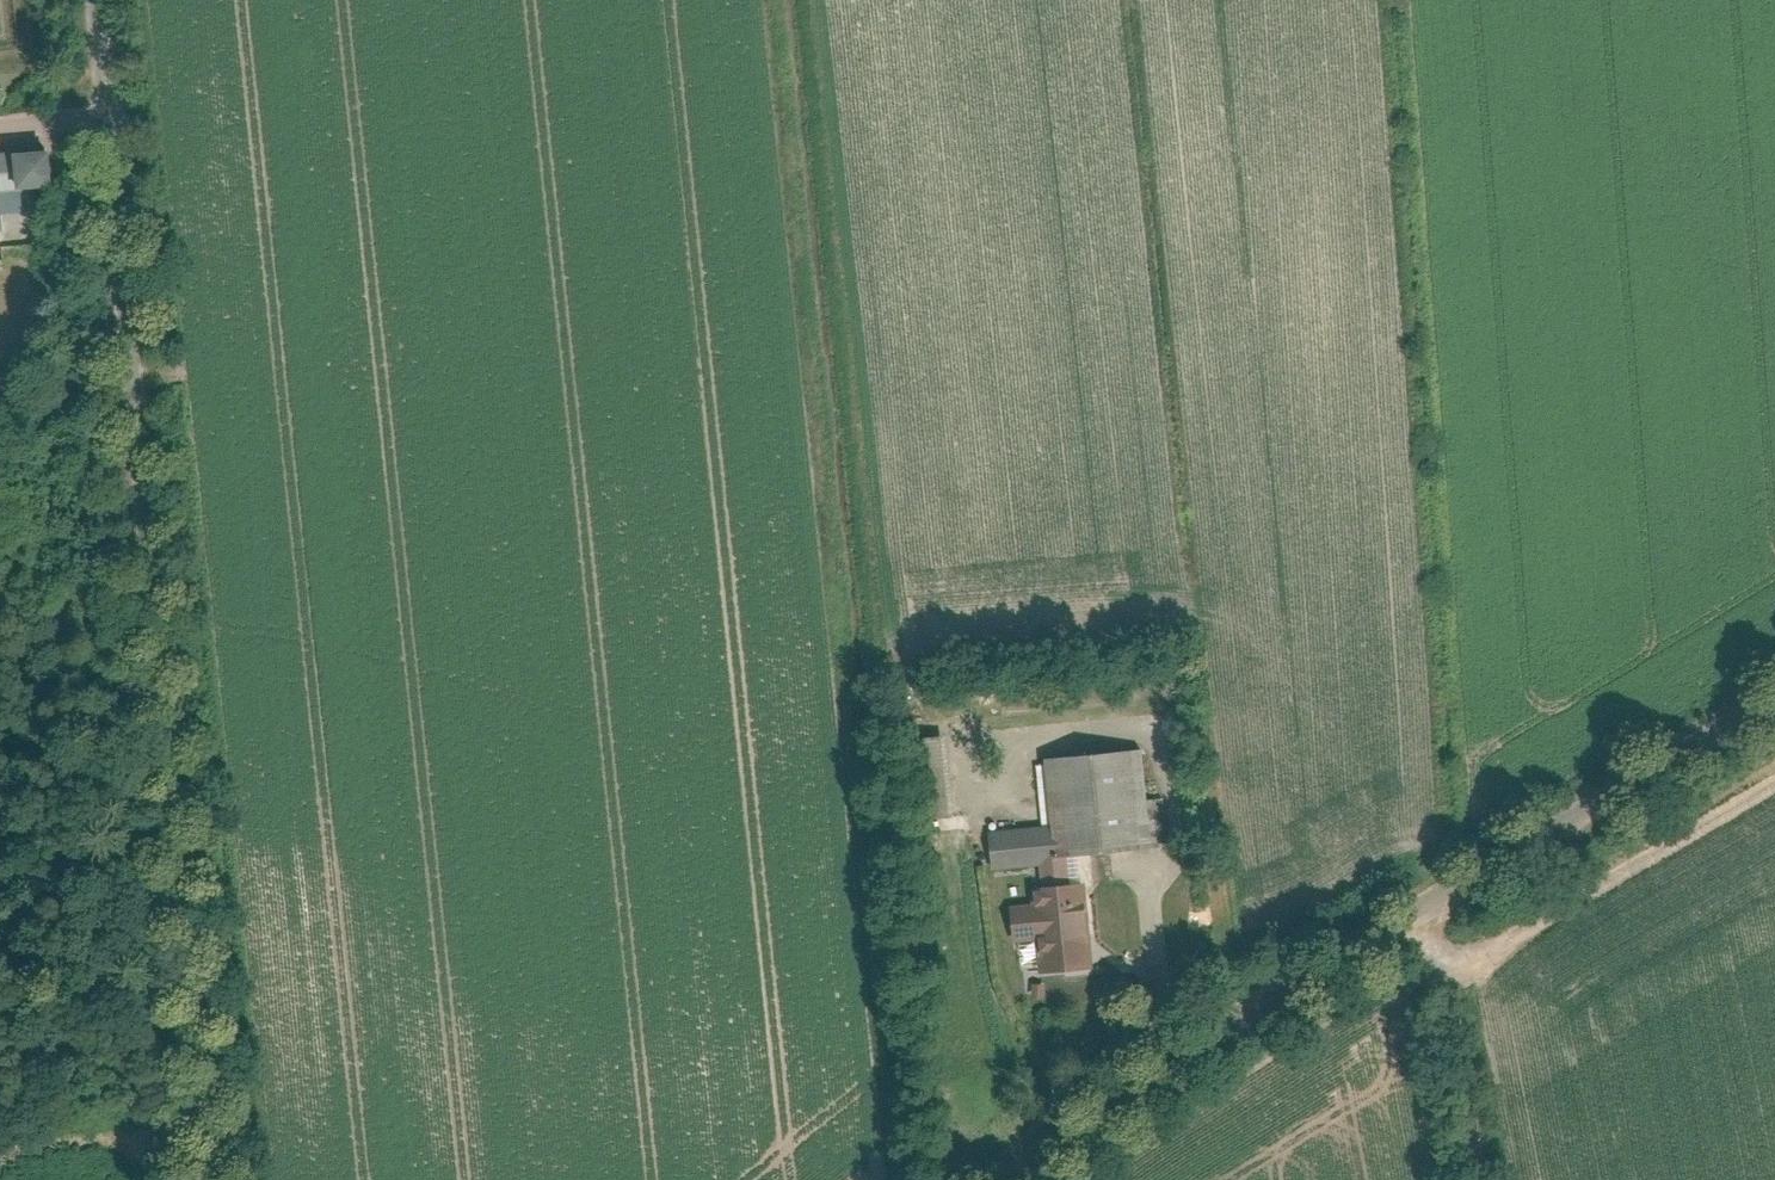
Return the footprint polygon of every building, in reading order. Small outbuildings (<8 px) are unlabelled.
[(44,193),(41,150),(0,153),(0,196),(44,193)] [(1029,754),(1039,855),(1130,846),(1120,745),(1029,754)] [(1083,877),(998,884),(1006,973),(1091,966),(1083,877)]
